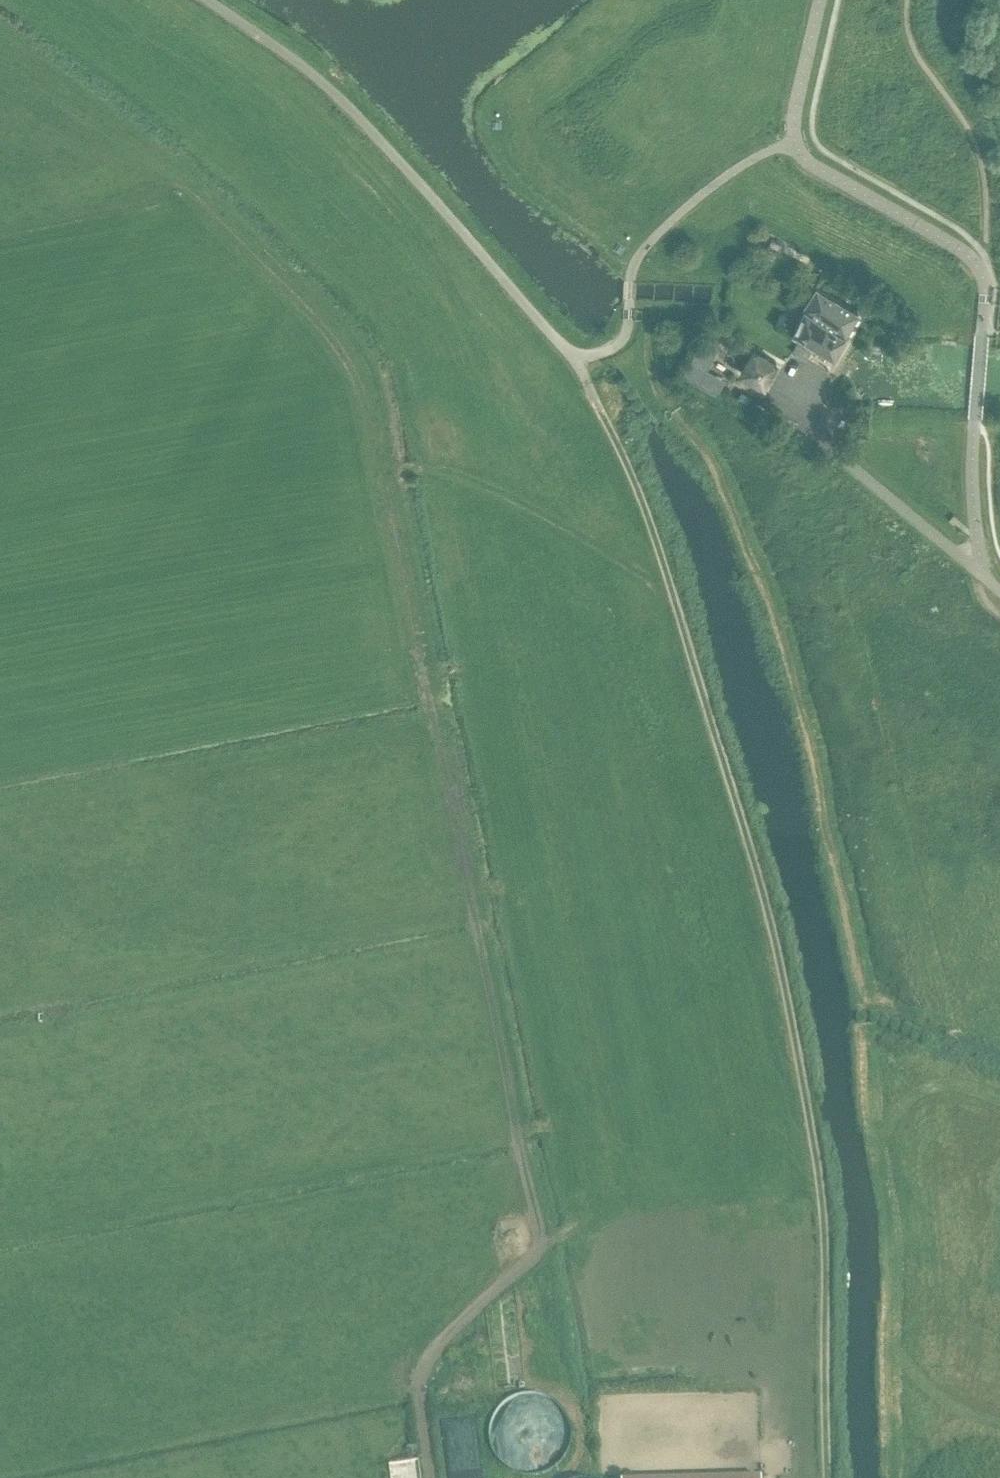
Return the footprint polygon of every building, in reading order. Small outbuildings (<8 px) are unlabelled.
[(845,331),(850,324),(851,324),(852,322),(852,321),(856,313),(856,314),(858,311),(855,310),(854,311),(842,304),(842,302),(814,287),(813,289),(813,290),(803,309),(804,309),(790,333),(818,349),(819,347),(830,354),(829,354),(833,356),(834,353),(833,353),(843,336),(844,336),(846,332),(845,331)] [(791,351),(805,359),(811,349),(797,341),(791,351)] [(718,351),(705,344),(698,357),(711,364),(718,351)] [(740,372),(763,385),(776,362),(749,347),(742,361),(745,363),(740,372)] [(958,520),(953,515),(948,521),(954,525),(958,520)]
